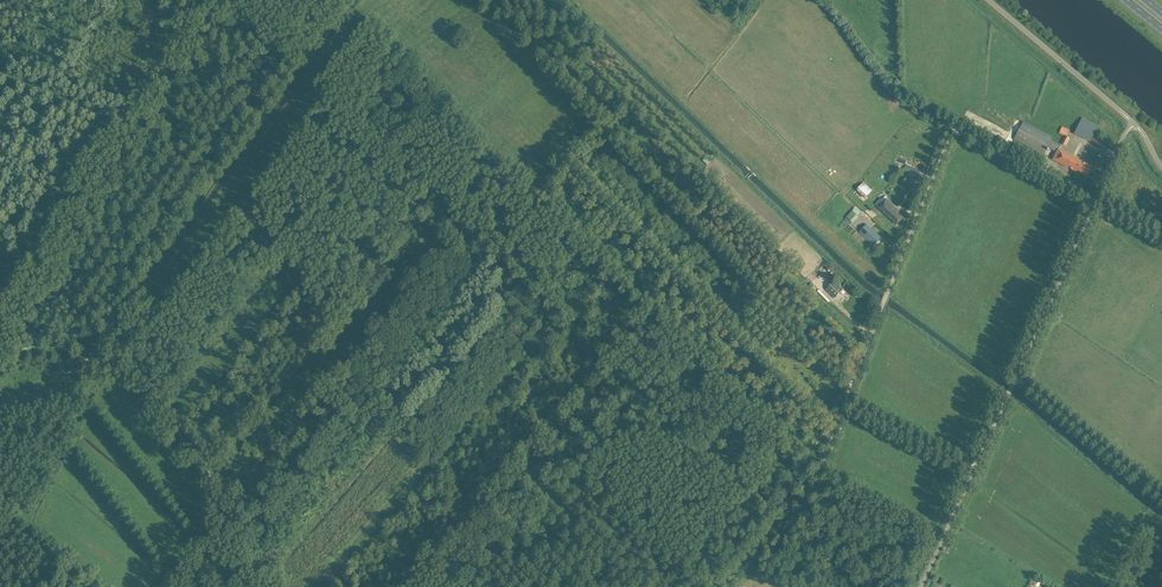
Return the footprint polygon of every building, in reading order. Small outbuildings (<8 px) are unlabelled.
[(1069,129),(1048,119),(1045,126),(1066,136),(1069,129)] [(1085,177),(1091,166),(1058,149),(1060,145),(1051,141),(1053,137),(1024,122),(1014,139),(1044,154),(1048,147),(1057,152),(1053,159),(1085,177)] [(1000,127),(995,135),(1005,141),(1010,132),(1000,127)] [(1065,136),(1061,144),(1066,146),(1070,138),(1065,136)] [(1104,142),(1094,137),(1092,141),(1101,146),(1104,142)] [(917,179),(921,169),(906,164),(903,174),(917,179)] [(865,198),(867,196),(872,191),(864,182),(857,189),(865,198)] [(878,201),(875,204),(897,224),(903,218),(896,212),(898,210),(887,199),(884,202),(880,198),(878,201)] [(852,222),(858,216),(861,213),(855,208),(853,211),(847,217),(852,222)] [(860,232),(874,245),(881,238),(867,224),(860,232)] [(836,272),(830,266),(827,269),(833,275),(836,272)] [(832,282),(826,289),(830,293),(835,298),(843,289),(839,285),(834,280),(833,280),(832,281),(832,282)] [(830,300),(819,288),(817,290),(829,301),(830,300)]
